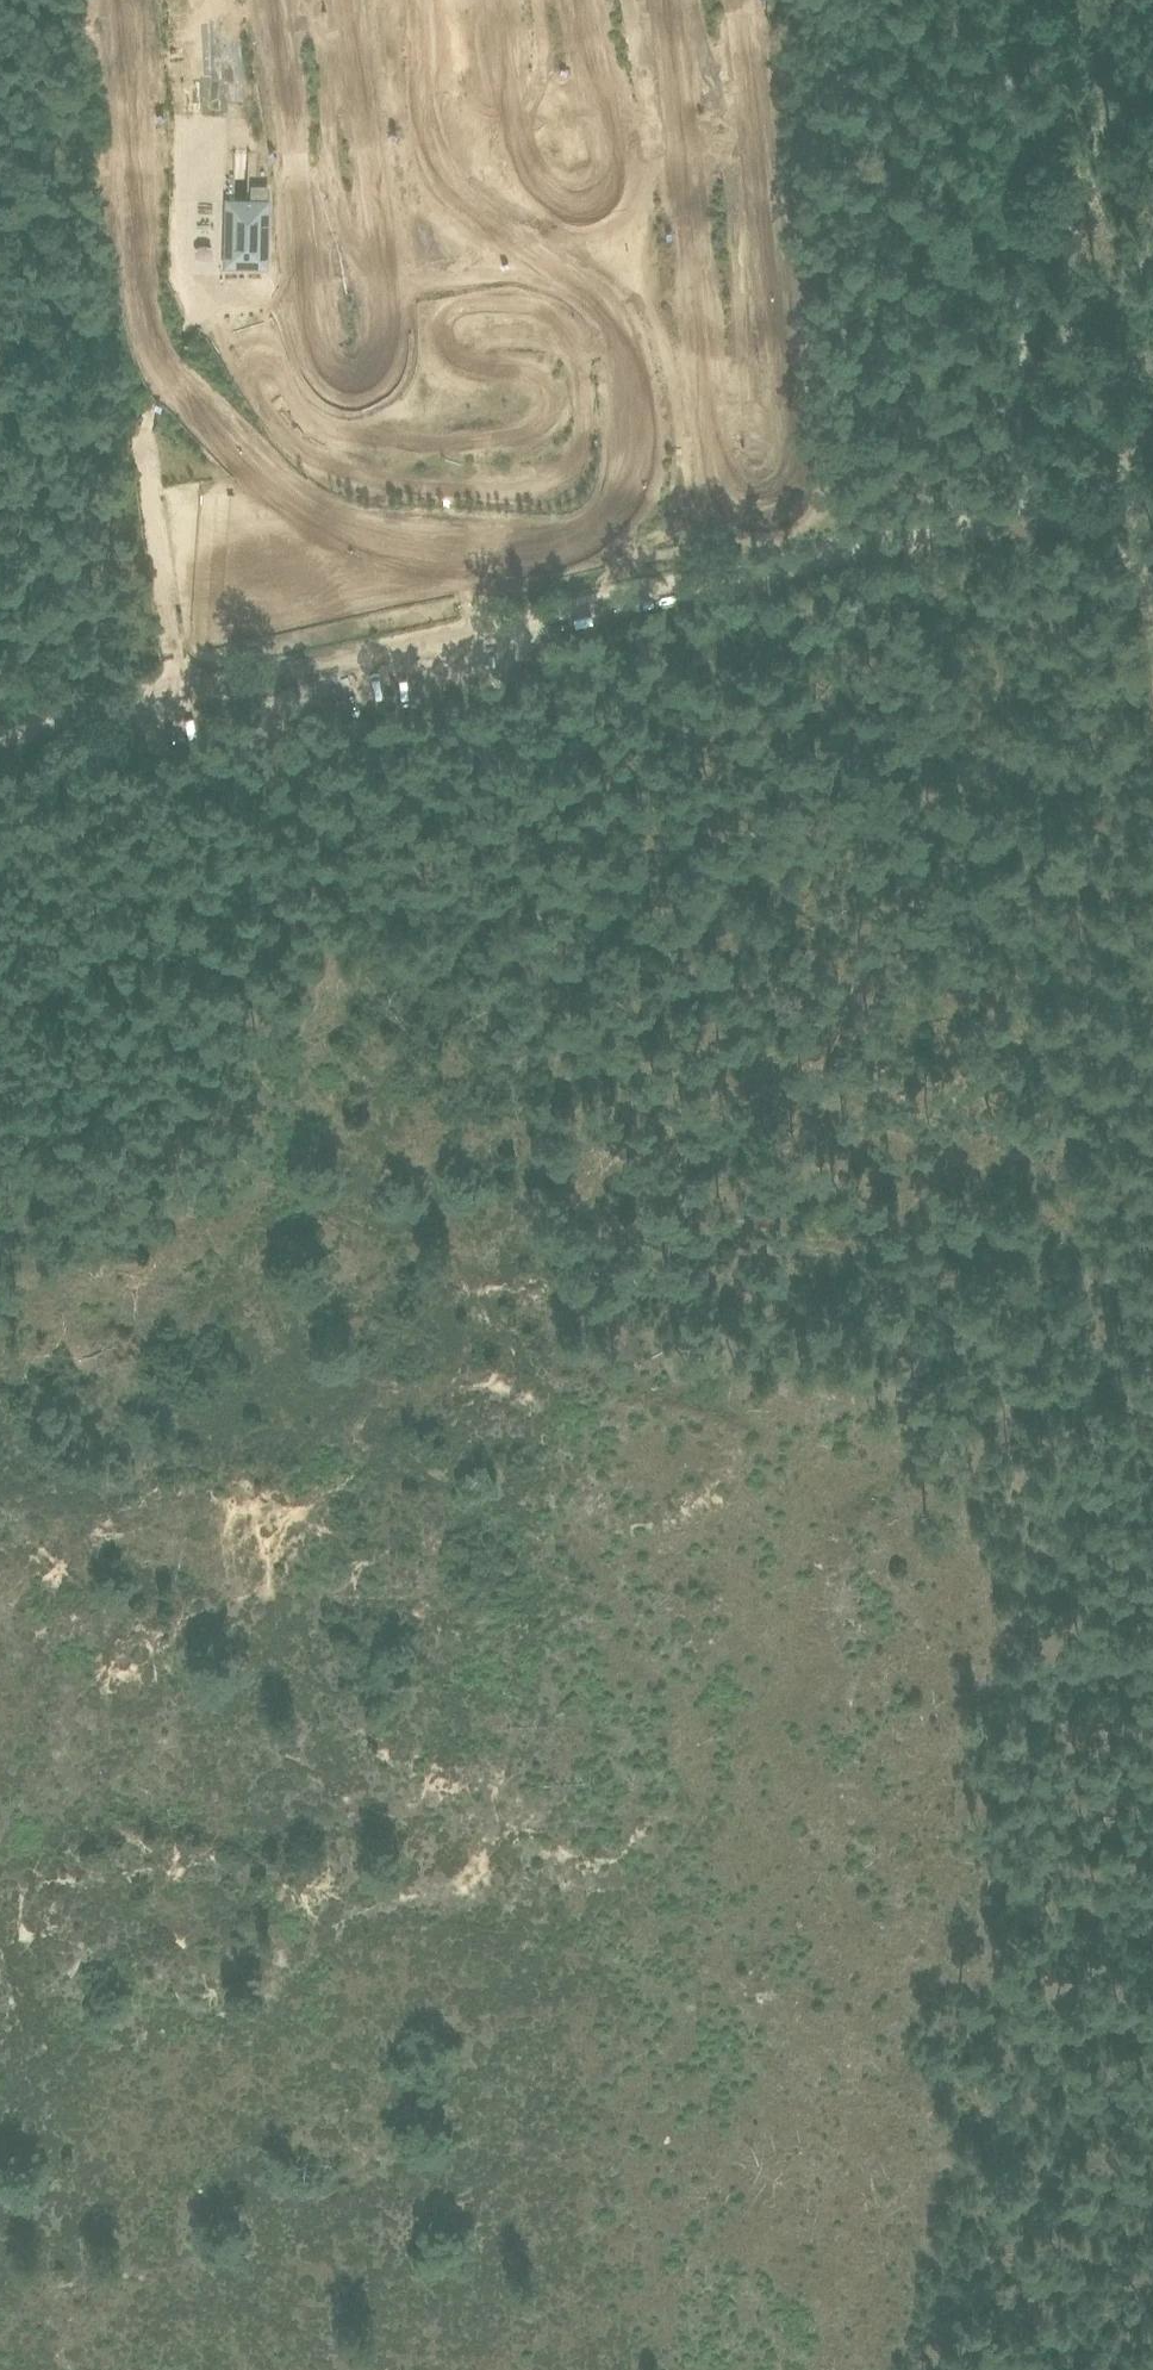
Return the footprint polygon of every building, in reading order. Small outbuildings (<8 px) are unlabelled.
[(229,261),(230,261),(264,262),(265,202),(231,201),(229,261)]
